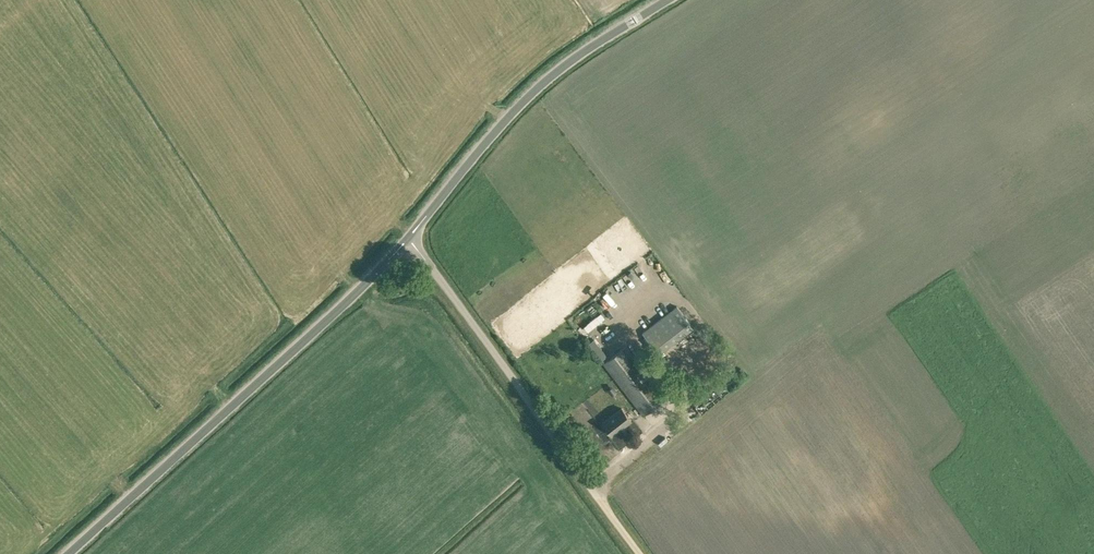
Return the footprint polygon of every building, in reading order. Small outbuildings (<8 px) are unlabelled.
[(371,223),(366,226),(370,233),(376,230),(371,223)] [(590,299),(580,308),(587,315),(596,307),(590,299)] [(658,353),(693,327),(677,306),(642,333),(658,353)] [(644,416),(667,398),(627,345),(603,363),(644,416)] [(707,397),(725,387),(719,376),(701,386),(707,397)] [(631,421),(622,409),(603,423),(612,436),(631,421)]
